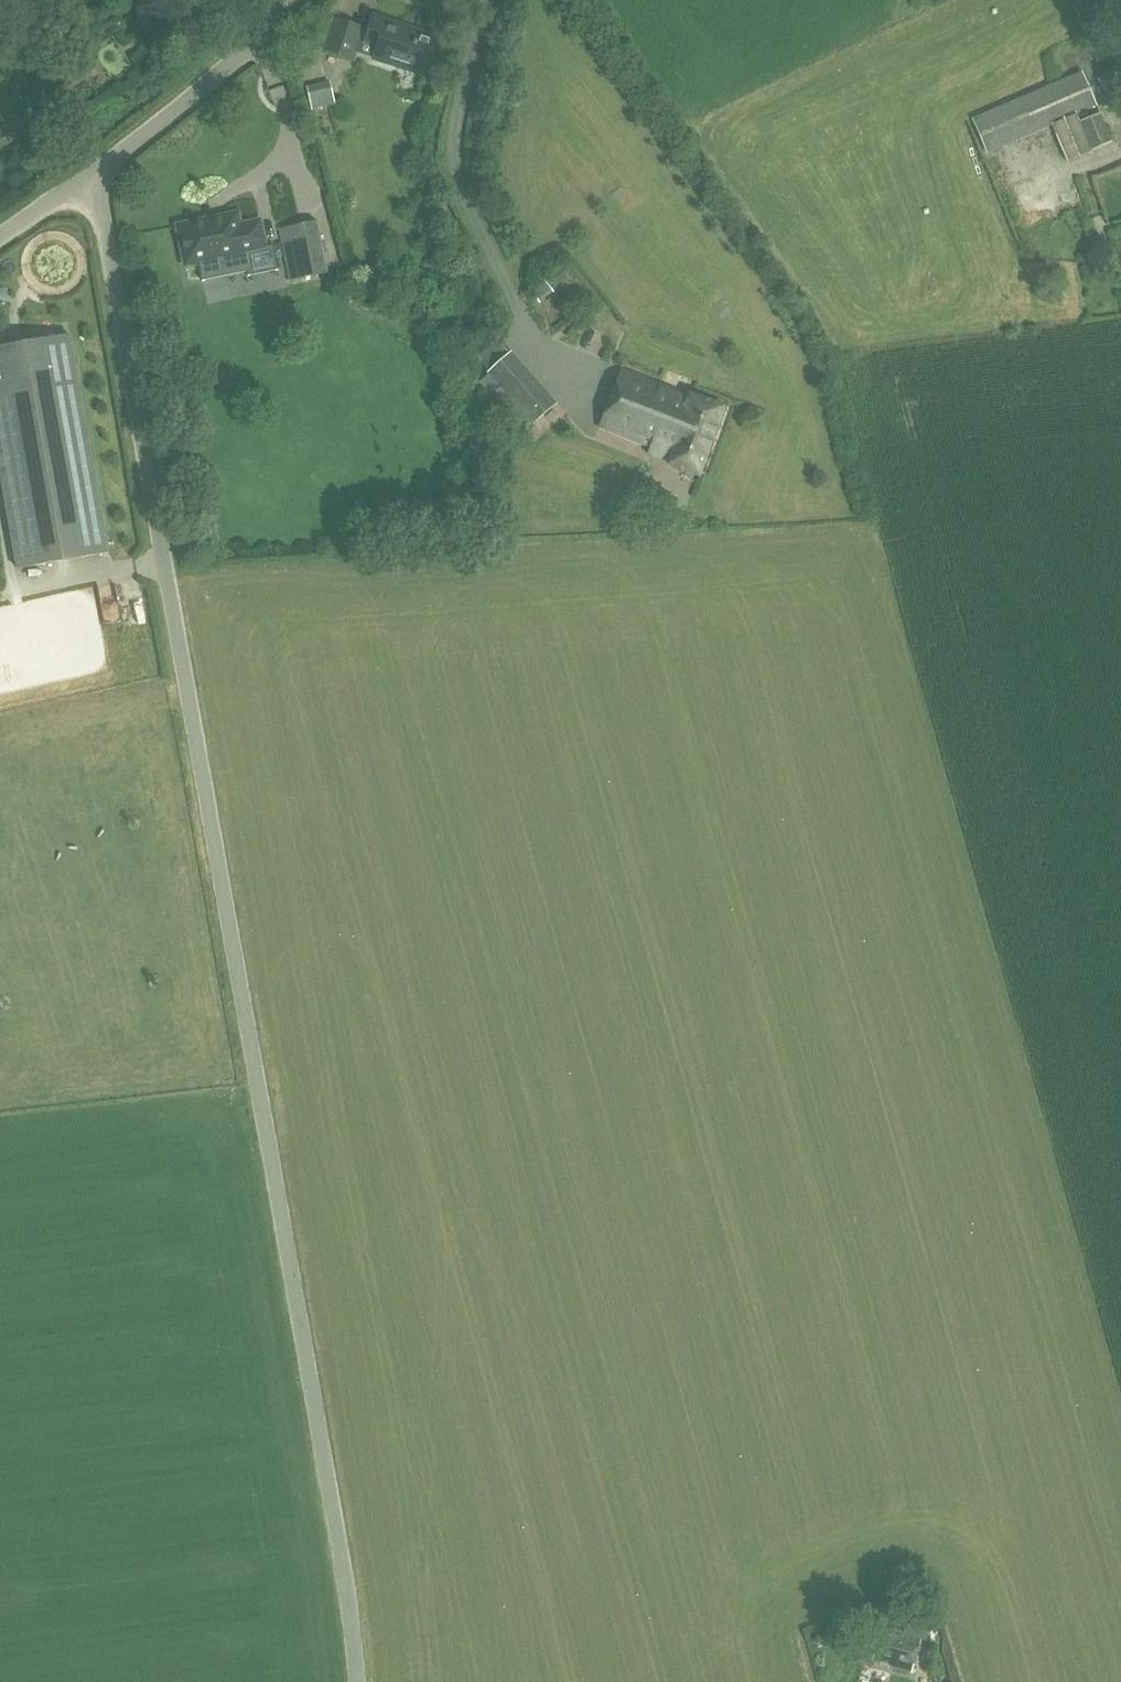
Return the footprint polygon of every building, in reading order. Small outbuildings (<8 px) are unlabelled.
[(374,58),(424,75),(437,34),(373,13),(367,31),(365,31),(367,27),(335,17),(323,51),(355,61),(358,52),(375,57),(374,58)] [(1111,56),(1110,58),(1109,59),(1108,62),(1108,63),(1108,64),(1109,67),(1109,69),(1110,71),(1111,73),(1113,75),(1114,76),(1116,77),(1118,78),(1120,78),(1120,50),(1119,50),(1116,51),(1114,52),(1112,54),(1111,56)] [(1052,84),(972,118),(987,153),(1052,126),(1067,161),(1092,151),(1079,122),(1077,116),(1097,107),(1082,71),(1052,84)] [(307,86),(313,110),(336,104),(330,81),(307,86)] [(1100,113),(1079,122),(1092,151),(1112,141),(1100,113)] [(213,217),(178,225),(187,265),(200,262),(203,278),(228,273),(224,257),(266,248),(267,248),(261,220),(241,224),(240,218),(223,222),(224,224),(215,225),(213,217)] [(280,229),(291,281),(329,273),(318,221),(280,229)] [(241,283),(279,270),(274,257),(237,271),(241,283)] [(21,569),(112,552),(72,335),(0,349),(0,455),(21,569)] [(488,372),(533,424),(558,403),(513,351),(488,372)] [(669,463),(697,474),(725,407),(690,393),(688,397),(622,370),(600,426),(652,447),(650,452),(670,460),(669,463)] [(872,1619),(868,1635),(879,1638),(872,1661),(911,1673),(922,1637),(926,1638),(931,1620),(909,1613),(903,1631),(885,1626),(886,1623),(872,1619)]
